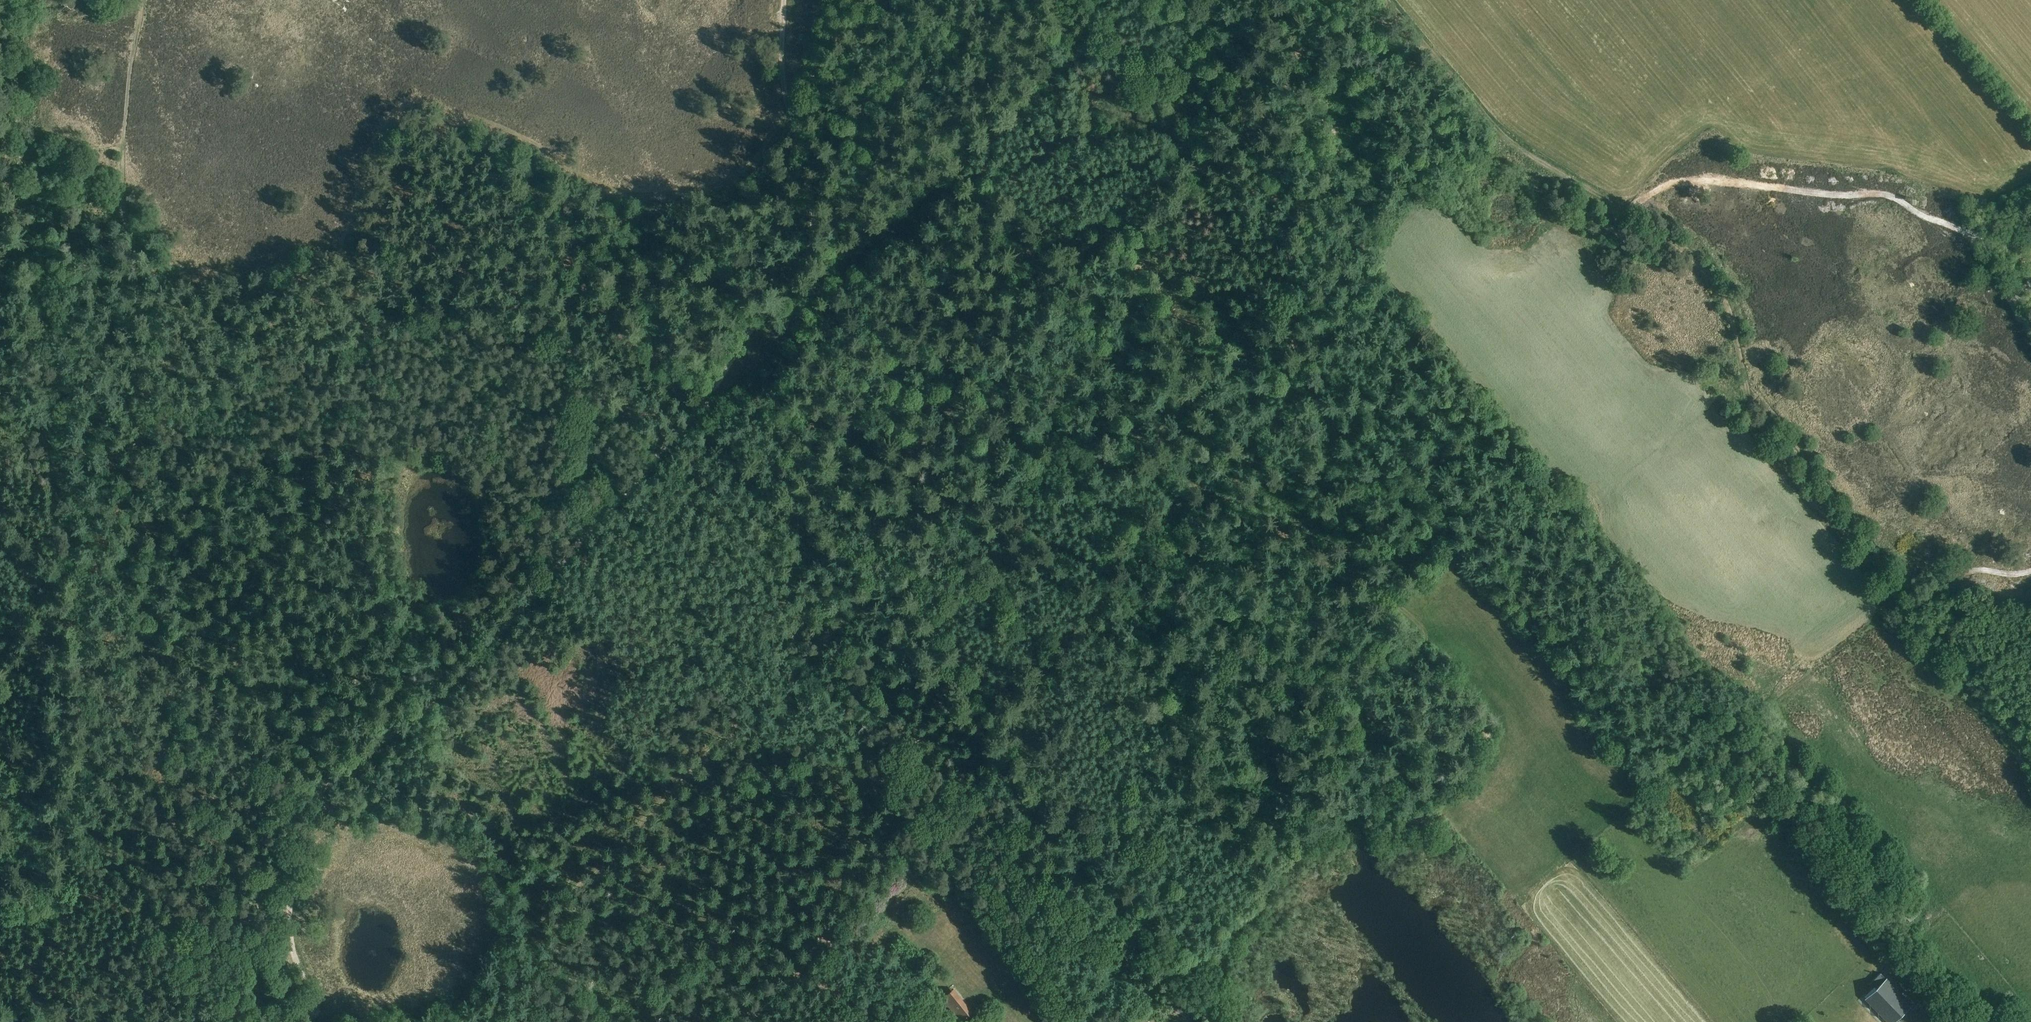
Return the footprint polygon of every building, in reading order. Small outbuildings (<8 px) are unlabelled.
[(1914,908),(1904,914),(1908,919),(1918,913),(1914,908)] [(1906,964),(1897,973),(1906,981),(1914,973),(1906,964)] [(1865,998),(1886,1020),(1888,1021),(1894,1021),(1913,1004),(1908,999),(1887,978),(1865,998)] [(940,1000),(946,1008),(948,1006),(960,1021),(971,1013),(952,990),(940,1000)] [(1079,1008),(1072,1014),(1080,1021),(1093,1021),(1079,1008)] [(1876,1017),(1870,1011),(1861,1021),(1862,1021),(1872,1021),(1876,1017)]
